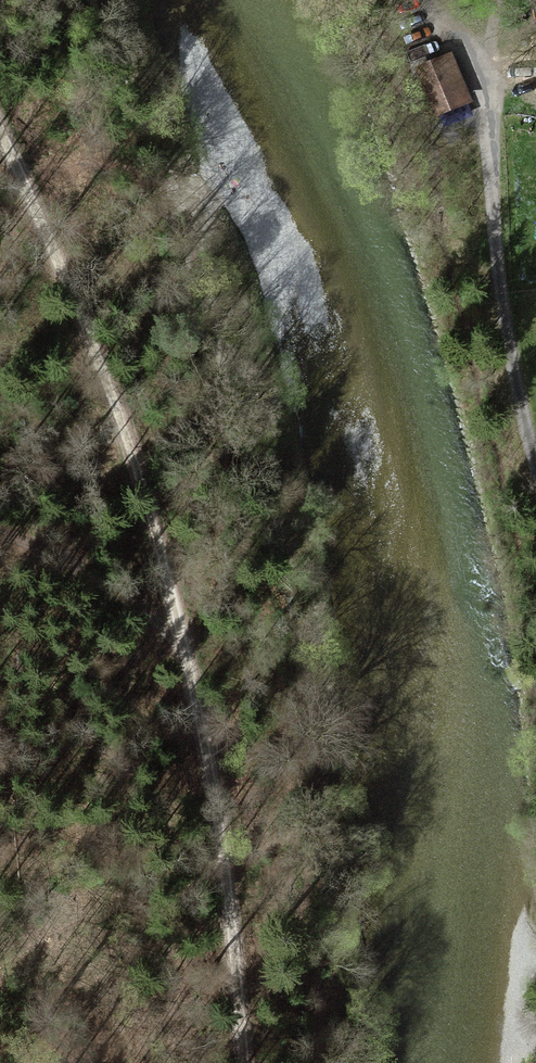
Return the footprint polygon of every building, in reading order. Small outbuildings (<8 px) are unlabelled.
[(451,58),(421,71),(438,111),(468,99),(451,58)]
